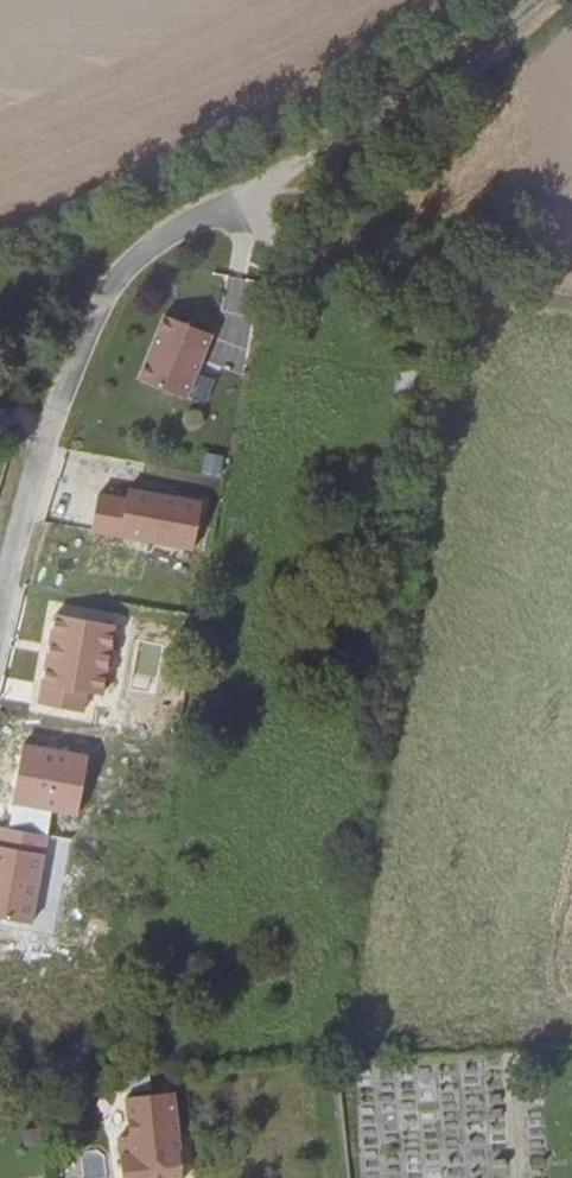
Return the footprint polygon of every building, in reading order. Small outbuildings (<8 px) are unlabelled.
[(216,333),(168,314),(143,374),(192,393),(216,333)] [(428,395),(434,360),(401,355),(396,390),(428,395)] [(4,409),(0,415),(0,416),(10,425),(16,418),(4,409)] [(222,475),(225,455),(205,452),(201,471),(222,475)] [(202,500),(128,488),(127,496),(119,538),(193,550),(202,500)] [(91,532),(119,538),(127,496),(98,491),(91,532)] [(116,626),(54,614),(41,683),(88,692),(103,695),(116,626)] [(88,692),(41,683),(37,704),(84,713),(88,692)] [(88,755),(23,744),(12,804),(77,815),(88,755)] [(45,854),(49,836),(0,827),(0,846),(45,854)] [(32,925),(45,854),(0,846),(0,919),(32,925)] [(181,1091),(127,1095),(130,1134),(123,1135),(126,1177),(188,1177),(181,1091)]
